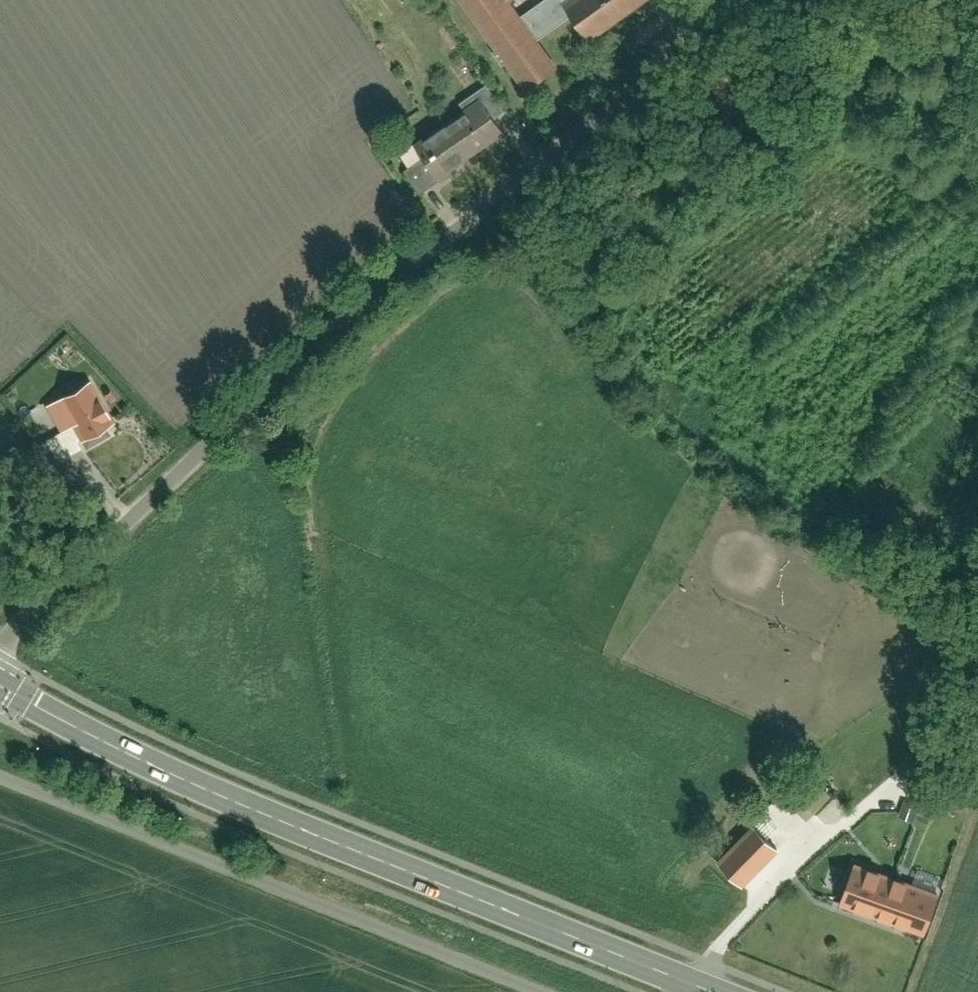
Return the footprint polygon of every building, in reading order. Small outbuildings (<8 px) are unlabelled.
[(533,89),(561,70),(541,39),(525,15),(515,0),(475,0),(533,89)] [(567,0),(548,0),(525,15),(541,39),(565,23),(577,16),(567,0)] [(650,0),(567,0),(577,16),(592,38),(650,0)] [(487,84),(475,92),(481,101),(482,100),(495,118),(505,111),(487,84)] [(481,101),(447,124),(468,155),(503,131),(495,118),(482,100),(481,101)] [(468,155),(447,124),(416,145),(414,143),(400,153),(409,167),(405,170),(420,193),(451,172),(449,169),(468,155)] [(95,381),(65,397),(88,440),(119,423),(95,381)] [(720,854),(740,876),(778,842),(757,820),(720,854)] [(857,857),(843,899),(926,927),(940,885),(857,857)]
